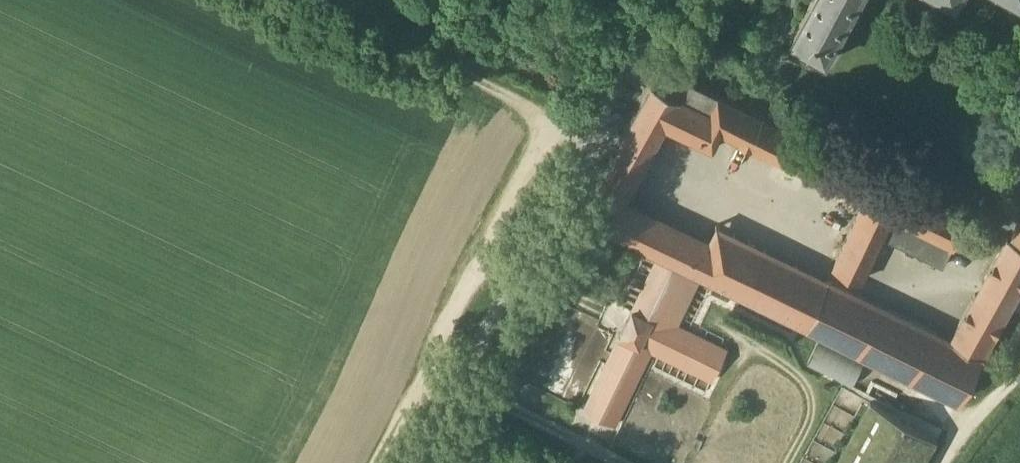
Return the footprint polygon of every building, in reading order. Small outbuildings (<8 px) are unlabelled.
[(789,43),(825,63),(860,0),(813,0),(789,43)] [(722,97),(661,67),(620,140),(651,157),(667,129),(715,153),(723,135),(722,97)] [(722,97),(723,135),(866,205),(835,269),(863,283),(883,240),(944,269),(950,257),(952,258),(970,220),(722,97)] [(612,155),(606,166),(578,215),(623,238),(637,209),(624,202),(642,172),(612,155)] [(661,257),(686,269),(808,328),(831,283),(718,227),(710,244),(637,209),(623,238),(661,257)] [(1011,240),(1019,245),(1019,224),(1011,240)] [(982,359),(1019,290),(1019,245),(1011,240),(1007,237),(951,343),(982,359)] [(659,323),(686,269),(661,257),(594,393),(619,405),(646,350),(696,374),(709,348),(659,323)] [(982,359),(951,343),(831,283),(808,328),(959,402),(982,359)] [(868,398),(836,462),(881,462),(905,416),(868,398)]
